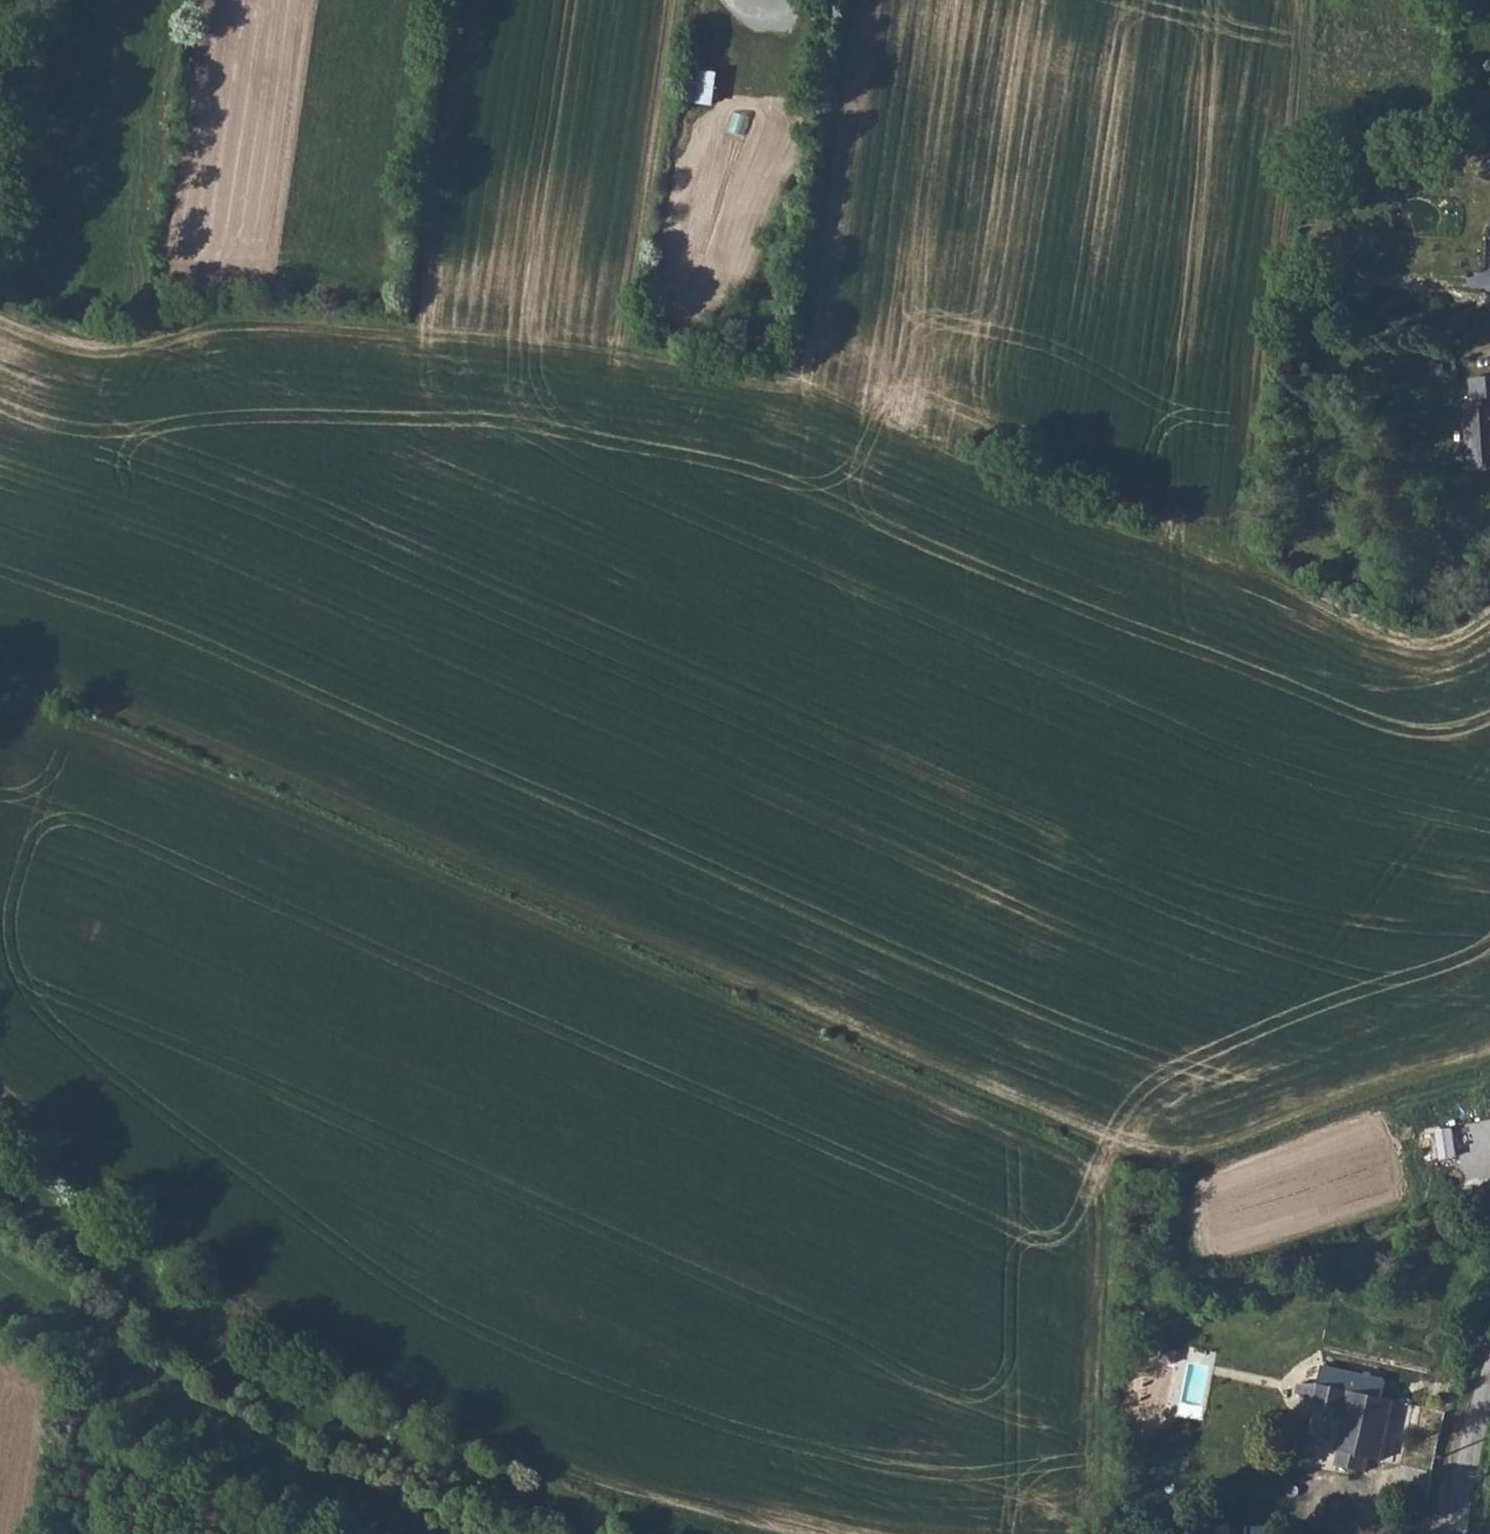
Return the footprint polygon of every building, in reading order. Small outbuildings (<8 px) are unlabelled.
[(697,67),(694,100),(714,102),(717,69),(697,67)] [(1470,372),(1471,394),(1463,394),(1469,464),(1489,463),(1489,371),(1470,372)] [(1455,1127),(1423,1131),(1428,1163),(1459,1159),(1455,1127)] [(1383,1394),(1386,1371),(1323,1361),(1316,1399),(1344,1404),(1335,1462),(1369,1466),(1371,1455),(1383,1456),(1394,1397),(1383,1394)]
